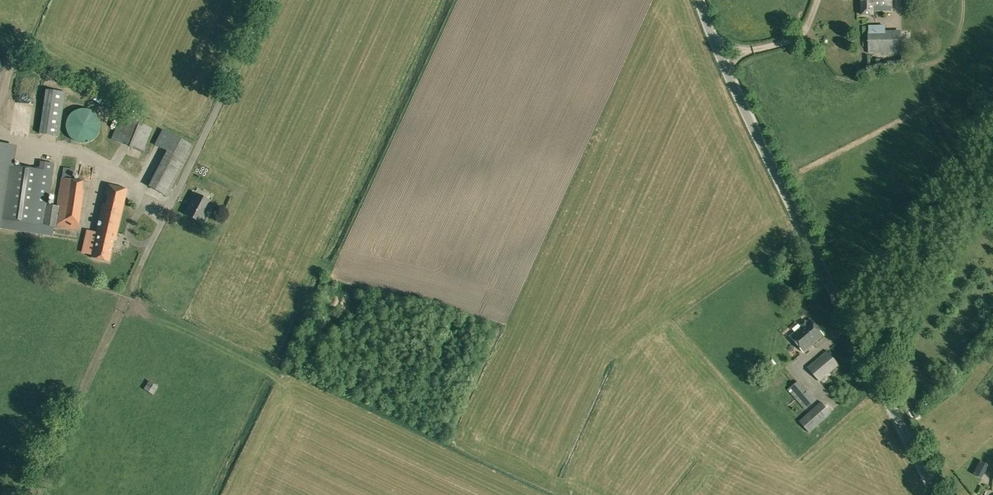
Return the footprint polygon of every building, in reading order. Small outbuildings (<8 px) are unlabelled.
[(862,15),(873,14),(873,10),(891,10),(891,0),(861,0),(862,15)] [(881,15),(880,22),(870,21),(870,30),(886,30),(886,15),(881,15)] [(870,32),(870,52),(902,51),(902,33),(900,33),(900,31),(870,32)] [(56,88),(53,97),(62,100),(65,92),(56,88)] [(66,122),(66,124),(66,125),(66,127),(66,128),(66,130),(67,131),(67,133),(68,134),(69,135),(70,136),(71,138),(72,139),(73,140),(74,140),(75,141),(77,142),(78,142),(80,143),(81,143),(83,143),(84,143),(86,143),(87,142),(89,142),(90,141),(92,141),(93,140),(94,139),(95,138),(96,137),(97,136),(98,134),(99,133),(99,132),(100,130),(100,129),(100,127),(101,126),(101,124),(100,123),(100,121),(100,120),(99,118),(98,117),(98,116),(97,114),(96,113),(94,112),(93,111),(92,110),(91,110),(89,109),(88,109),(86,108),(85,108),(83,108),(82,108),(80,108),(79,108),(77,109),(76,109),(74,110),(73,111),(72,112),(71,113),(70,114),(69,115),(68,116),(67,118),(67,119),(66,121),(66,122)] [(116,141),(143,152),(153,128),(126,117),(123,123),(116,141)] [(148,186),(168,196),(194,145),(174,135),(148,186)] [(53,236),(54,226),(78,230),(79,225),(80,219),(84,190),(82,190),(84,180),(72,178),(73,173),(73,168),(63,167),(62,177),(61,177),(57,205),(48,204),(53,171),(15,165),(17,143),(0,141),(0,228),(30,232),(53,236)] [(95,177),(92,165),(86,167),(89,178),(95,177)] [(91,257),(109,261),(114,240),(115,240),(127,189),(107,184),(104,194),(107,195),(105,204),(102,203),(95,232),(87,230),(85,239),(95,241),(91,257)] [(184,213),(201,222),(211,201),(195,193),(184,213)] [(790,336),(804,352),(824,335),(810,319),(807,321),(805,319),(800,324),(801,326),(790,336)] [(807,367),(819,381),(839,364),(827,350),(807,367)] [(141,386),(153,394),(159,386),(146,378),(141,386)] [(788,389),(805,410),(817,400),(808,390),(807,391),(798,381),(788,389)] [(792,431),(799,439),(808,431),(810,433),(832,413),(821,401),(799,420),(801,423),(792,431)] [(973,474),(982,478),(989,464),(980,459),(973,474)] [(958,472),(962,477),(972,471),(968,465),(958,472)]
